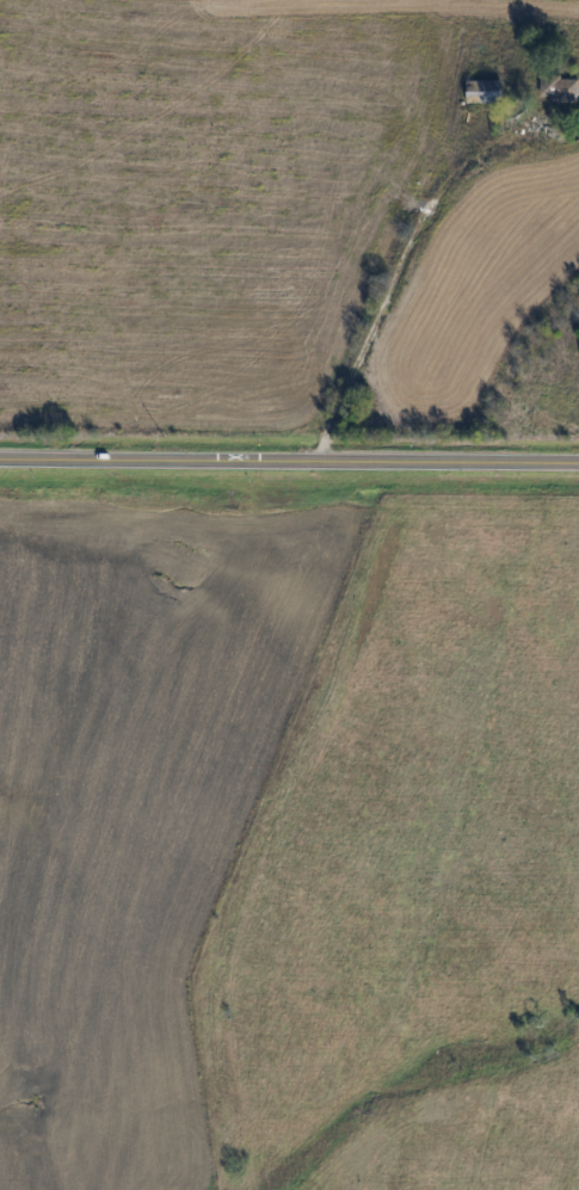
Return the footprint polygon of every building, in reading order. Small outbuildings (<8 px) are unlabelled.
[(541,76),(578,76),(578,103),(541,103),(541,76)] [(501,80),(501,101),(466,101),(466,80),(501,80)]
